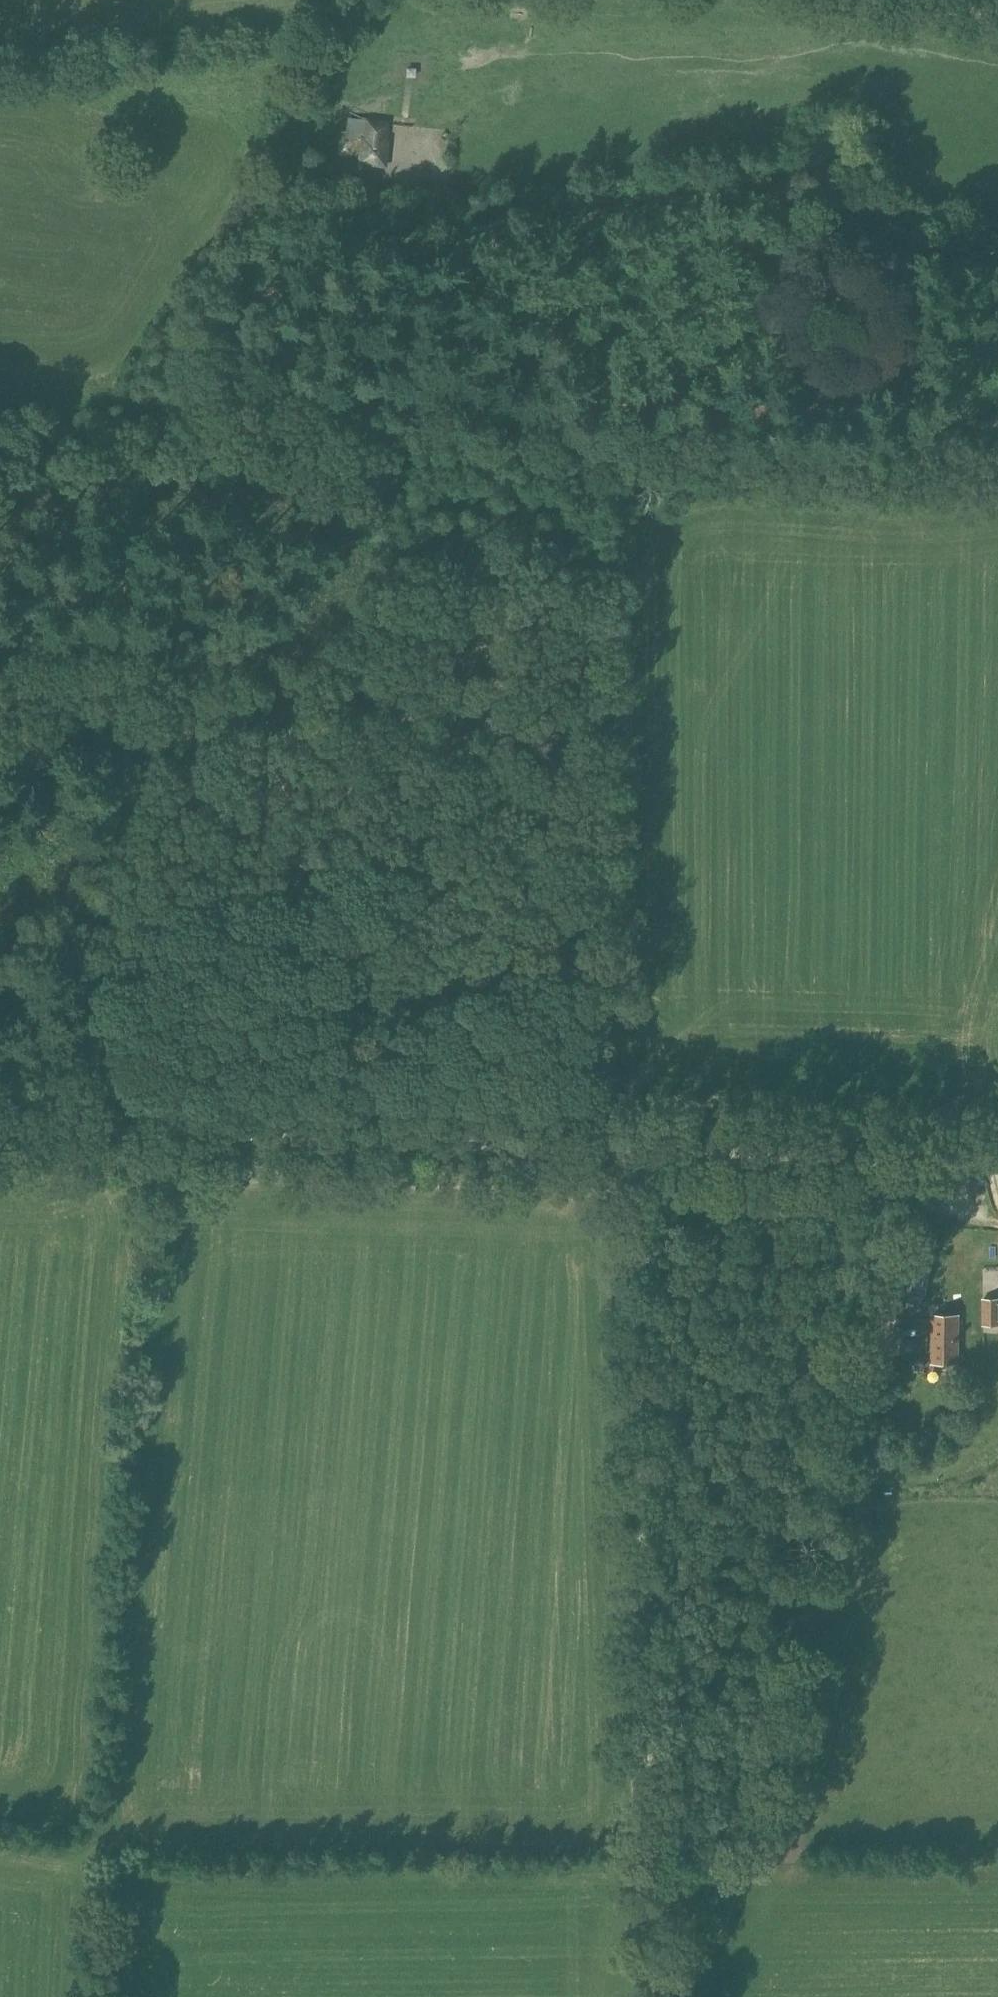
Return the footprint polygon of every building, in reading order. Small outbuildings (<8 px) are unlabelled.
[(363,118),(356,165),(387,170),(390,139),(386,138),(389,122),(363,118)] [(983,1311),(983,1335),(997,1335),(997,1310),(983,1311)] [(932,1336),(932,1364),(959,1364),(960,1316),(929,1315),(929,1336),(932,1336)]
